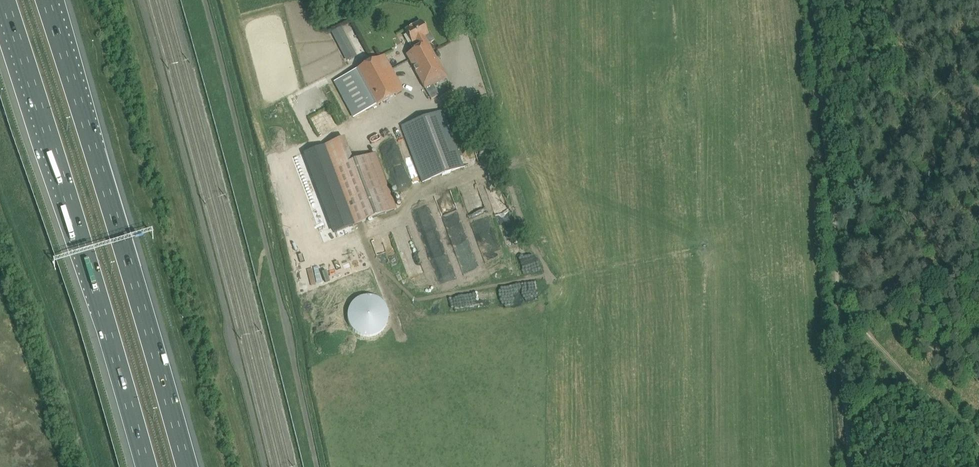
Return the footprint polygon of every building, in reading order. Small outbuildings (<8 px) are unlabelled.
[(447,78),(432,52),(428,44),(434,41),(429,33),(428,34),(421,22),(404,30),(412,44),(414,42),(418,48),(406,55),(424,90),(447,78)] [(341,27),(331,33),(346,62),(356,56),(341,27)] [(384,55),(334,82),(353,118),(404,91),(384,55)] [(405,124),(428,181),(469,165),(447,108),(405,124)] [(343,138),(323,146),(352,226),(396,209),(375,153),(352,162),(343,138)] [(497,195),(491,198),(498,212),(503,209),(497,195)] [(473,227),(487,265),(507,257),(492,220),(473,227)] [(453,310),(469,306),(467,298),(452,302),(453,310)]
